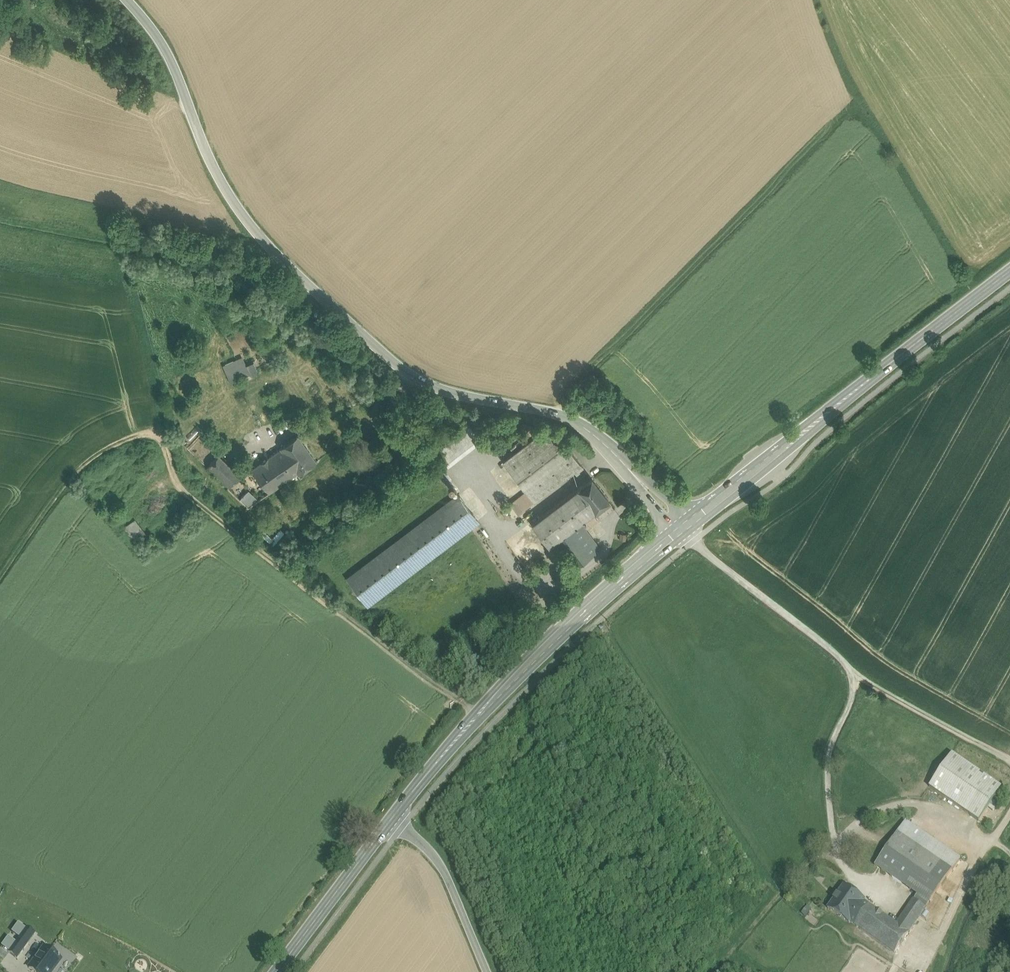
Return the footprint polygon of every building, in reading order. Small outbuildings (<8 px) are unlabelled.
[(246,365),(228,374),(231,382),(250,373),(246,365)] [(543,430),(503,461),(526,491),(533,501),(581,464),(573,455),(574,455),(556,431),(543,430)] [(316,461),(298,435),(280,447),(281,448),(276,452),(293,476),(298,472),(298,473),(316,461)] [(276,452),(241,477),(231,468),(220,480),(248,507),(293,476),(276,452)] [(219,455),(207,468),(213,473),(225,461),(219,455)] [(225,461),(213,473),(220,480),(231,468),(225,461)] [(609,501),(592,478),(578,488),(595,511),(609,501)] [(578,488),(532,523),(549,546),(557,540),(571,529),(580,522),(595,511),(578,488)] [(526,491),(510,503),(518,513),(533,501),(526,491)] [(458,495),(347,579),(366,605),(478,520),(458,495)] [(139,540),(147,535),(136,517),(122,525),(129,538),(136,534),(139,540)] [(580,522),(571,529),(591,556),(600,548),(580,522)] [(591,556),(571,529),(557,540),(577,566),(591,556)] [(1002,788),(952,754),(930,787),(979,821),(1002,788)] [(765,771),(757,780),(764,786),(772,777),(765,771)] [(961,859),(906,821),(898,833),(953,871),(961,859)] [(918,895),(914,900),(926,909),(953,871),(898,833),(883,854),(901,866),(926,884),(918,895)] [(901,866),(883,854),(875,866),(893,878),(901,866)] [(926,884),(901,866),(893,878),(918,895),(926,884)] [(866,901),(844,886),(828,909),(850,924),(851,923),(856,926),(870,906),(865,902),(866,901)] [(897,925),(870,906),(856,926),(895,954),(926,909),(914,900),(897,925)] [(35,934),(27,929),(16,943),(24,949),(35,934)] [(24,949),(16,943),(9,953),(17,959),(24,949)] [(30,968),(35,971),(52,971),(60,961),(44,949),(30,968)]
